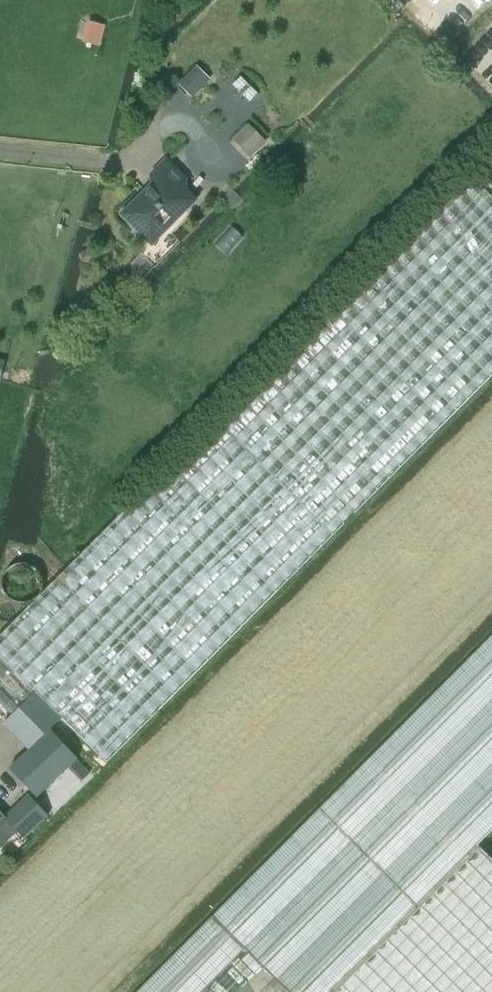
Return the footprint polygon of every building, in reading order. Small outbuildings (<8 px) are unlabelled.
[(83,41),(99,45),(104,26),(88,21),(83,41)] [(211,78),(196,65),(178,84),(193,98),(211,78)] [(232,140),(251,158),(267,141),(249,123),(232,140)] [(151,243),(195,200),(180,184),(185,178),(166,159),(150,174),(152,186),(140,197),(137,197),(129,205),(129,209),(123,215),(151,243)] [(0,637),(0,654),(63,717),(105,762),(491,374),(491,196),(483,187),(470,174),(0,637)] [(483,187),(491,196),(491,178),(483,187)] [(477,845),(491,830),(491,637),(138,991),(330,991),(477,845)] [(13,714),(4,723),(30,749),(10,768),(37,797),(78,758),(50,729),(63,717),(0,654),(0,701),(13,714)] [(48,815),(29,794),(5,817),(0,812),(0,848),(18,831),(24,838),(48,815)] [(477,845),(330,991),(491,991),(491,860),(477,845)]
